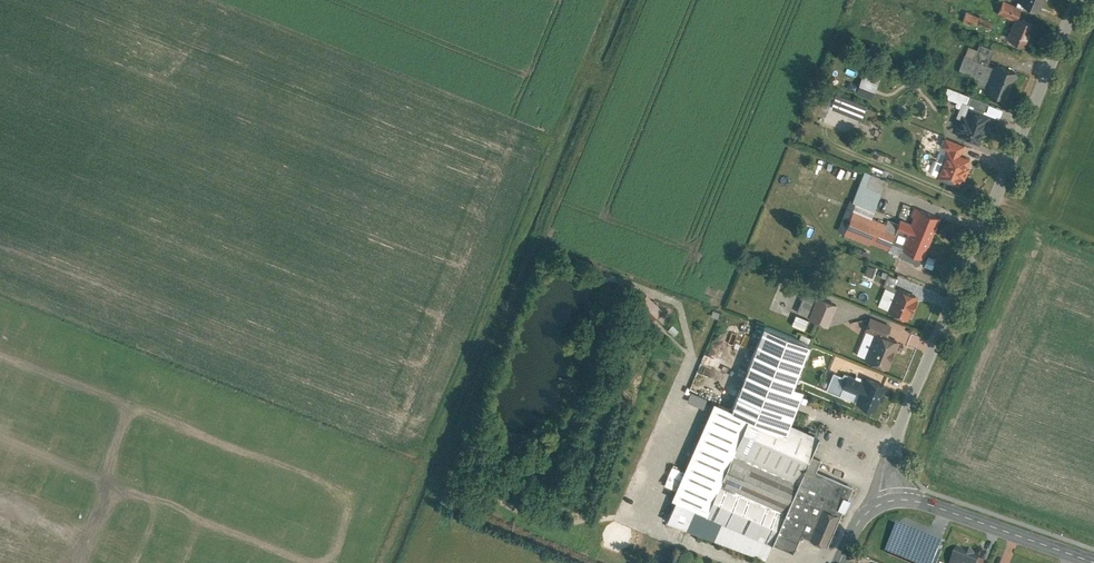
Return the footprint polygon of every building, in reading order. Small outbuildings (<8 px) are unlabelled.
[(1013,2),(1035,10),(1039,0),(1014,0),(1013,2)] [(995,2),(995,12),(1012,12),(1012,2),(995,2)] [(1034,23),(1016,16),(1007,38),(1025,45),(1034,23)] [(988,65),(961,54),(956,68),(971,73),(972,82),(981,85),(988,65)] [(1013,73),(988,65),(981,85),(980,89),(1004,98),(1013,73)] [(860,73),(854,92),(870,97),(875,82),(869,80),(870,76),(860,73)] [(864,103),(834,92),(828,107),(858,118),(864,103)] [(987,115),(966,107),(964,115),(960,114),(959,118),(955,116),(950,129),(955,131),(953,135),(977,144),(987,115)] [(962,145),(941,136),(937,146),(942,148),(930,175),(957,187),(969,159),(958,154),(962,145)] [(882,178),(862,170),(849,201),(869,209),(882,178)] [(936,216),(914,208),(908,222),(897,218),(893,227),(904,231),(897,250),(920,259),(936,216)] [(892,225),(852,209),(842,232),(882,248),(892,225)] [(914,294),(894,286),(884,310),(904,318),(914,294)] [(833,302),(813,294),(804,317),(825,325),(833,302)] [(793,314),(789,323),(802,329),(806,320),(793,314)] [(887,323),(867,315),(862,329),(871,332),(882,337),(887,323)] [(801,339),(753,319),(720,398),(701,391),(648,515),(754,560),(762,538),(801,449),(808,431),(779,419),(793,385),(783,381),(801,339)] [(882,337),(871,332),(861,359),(884,368),(894,341),(882,337)] [(885,384),(844,369),(834,393),(875,409),(885,384)] [(813,455),(801,449),(762,538),(785,548),(792,531),(818,542),(844,482),(808,466),(813,455)] [(879,553),(905,562),(935,562),(939,553),(934,551),(936,545),(889,526),(879,553)] [(956,547),(949,562),(987,562),(988,562),(978,558),(979,557),(956,547)]
